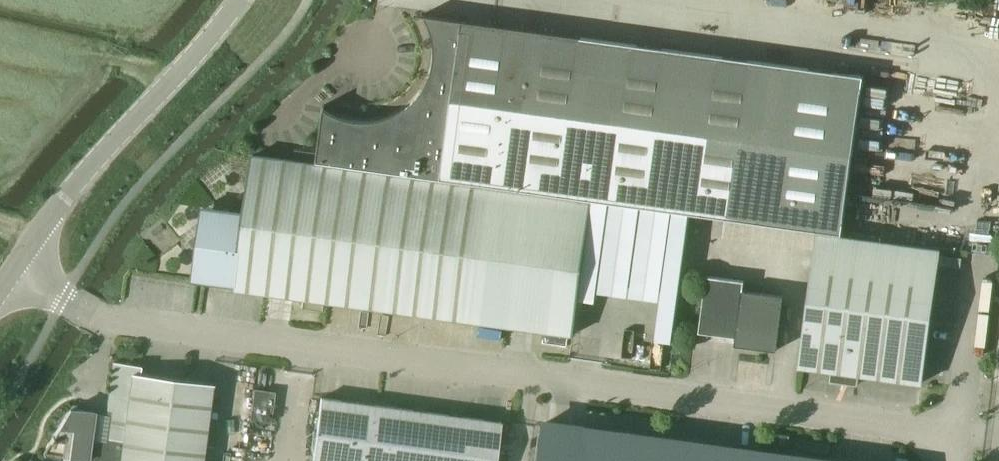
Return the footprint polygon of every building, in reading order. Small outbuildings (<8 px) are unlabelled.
[(340,119),(330,116),(324,116),(326,104),(324,104),(316,161),(842,234),(863,75),(421,14),(421,15),(426,16),(430,25),(433,35),(434,45),(434,55),(433,65),(430,74),(426,84),(420,92),(414,100),(407,107),(398,112),(389,117),(380,120),(370,122),(360,122),(350,122),(340,119)] [(253,154),(245,211),(203,206),(193,278),(235,284),(235,288),(573,333),(591,200),(253,154)] [(818,231),(800,366),(831,370),(830,380),(858,383),(859,374),(921,382),(939,248),(818,231)] [(706,275),(699,332),(736,336),(735,344),(776,350),(783,295),(743,290),(744,280),(706,275)] [(265,306),(265,316),(282,318),(283,308),(265,306)] [(107,410),(110,410),(112,410),(127,412),(121,460),(202,460),(212,383),(139,374),(140,366),(113,362),(107,410)] [(246,390),(247,421),(269,421),(268,389),(246,390)] [(501,422),(501,421),(321,397),(312,460),(496,460),(501,422)] [(43,452),(70,456),(69,457),(88,460),(121,460),(127,412),(112,410),(107,442),(93,440),(91,439),(95,412),(70,408),(59,426),(43,452)] [(790,445),(791,437),(791,433),(778,431),(777,441),(777,443),(790,445)] [(541,460),(746,460),(545,432),(541,460)]
